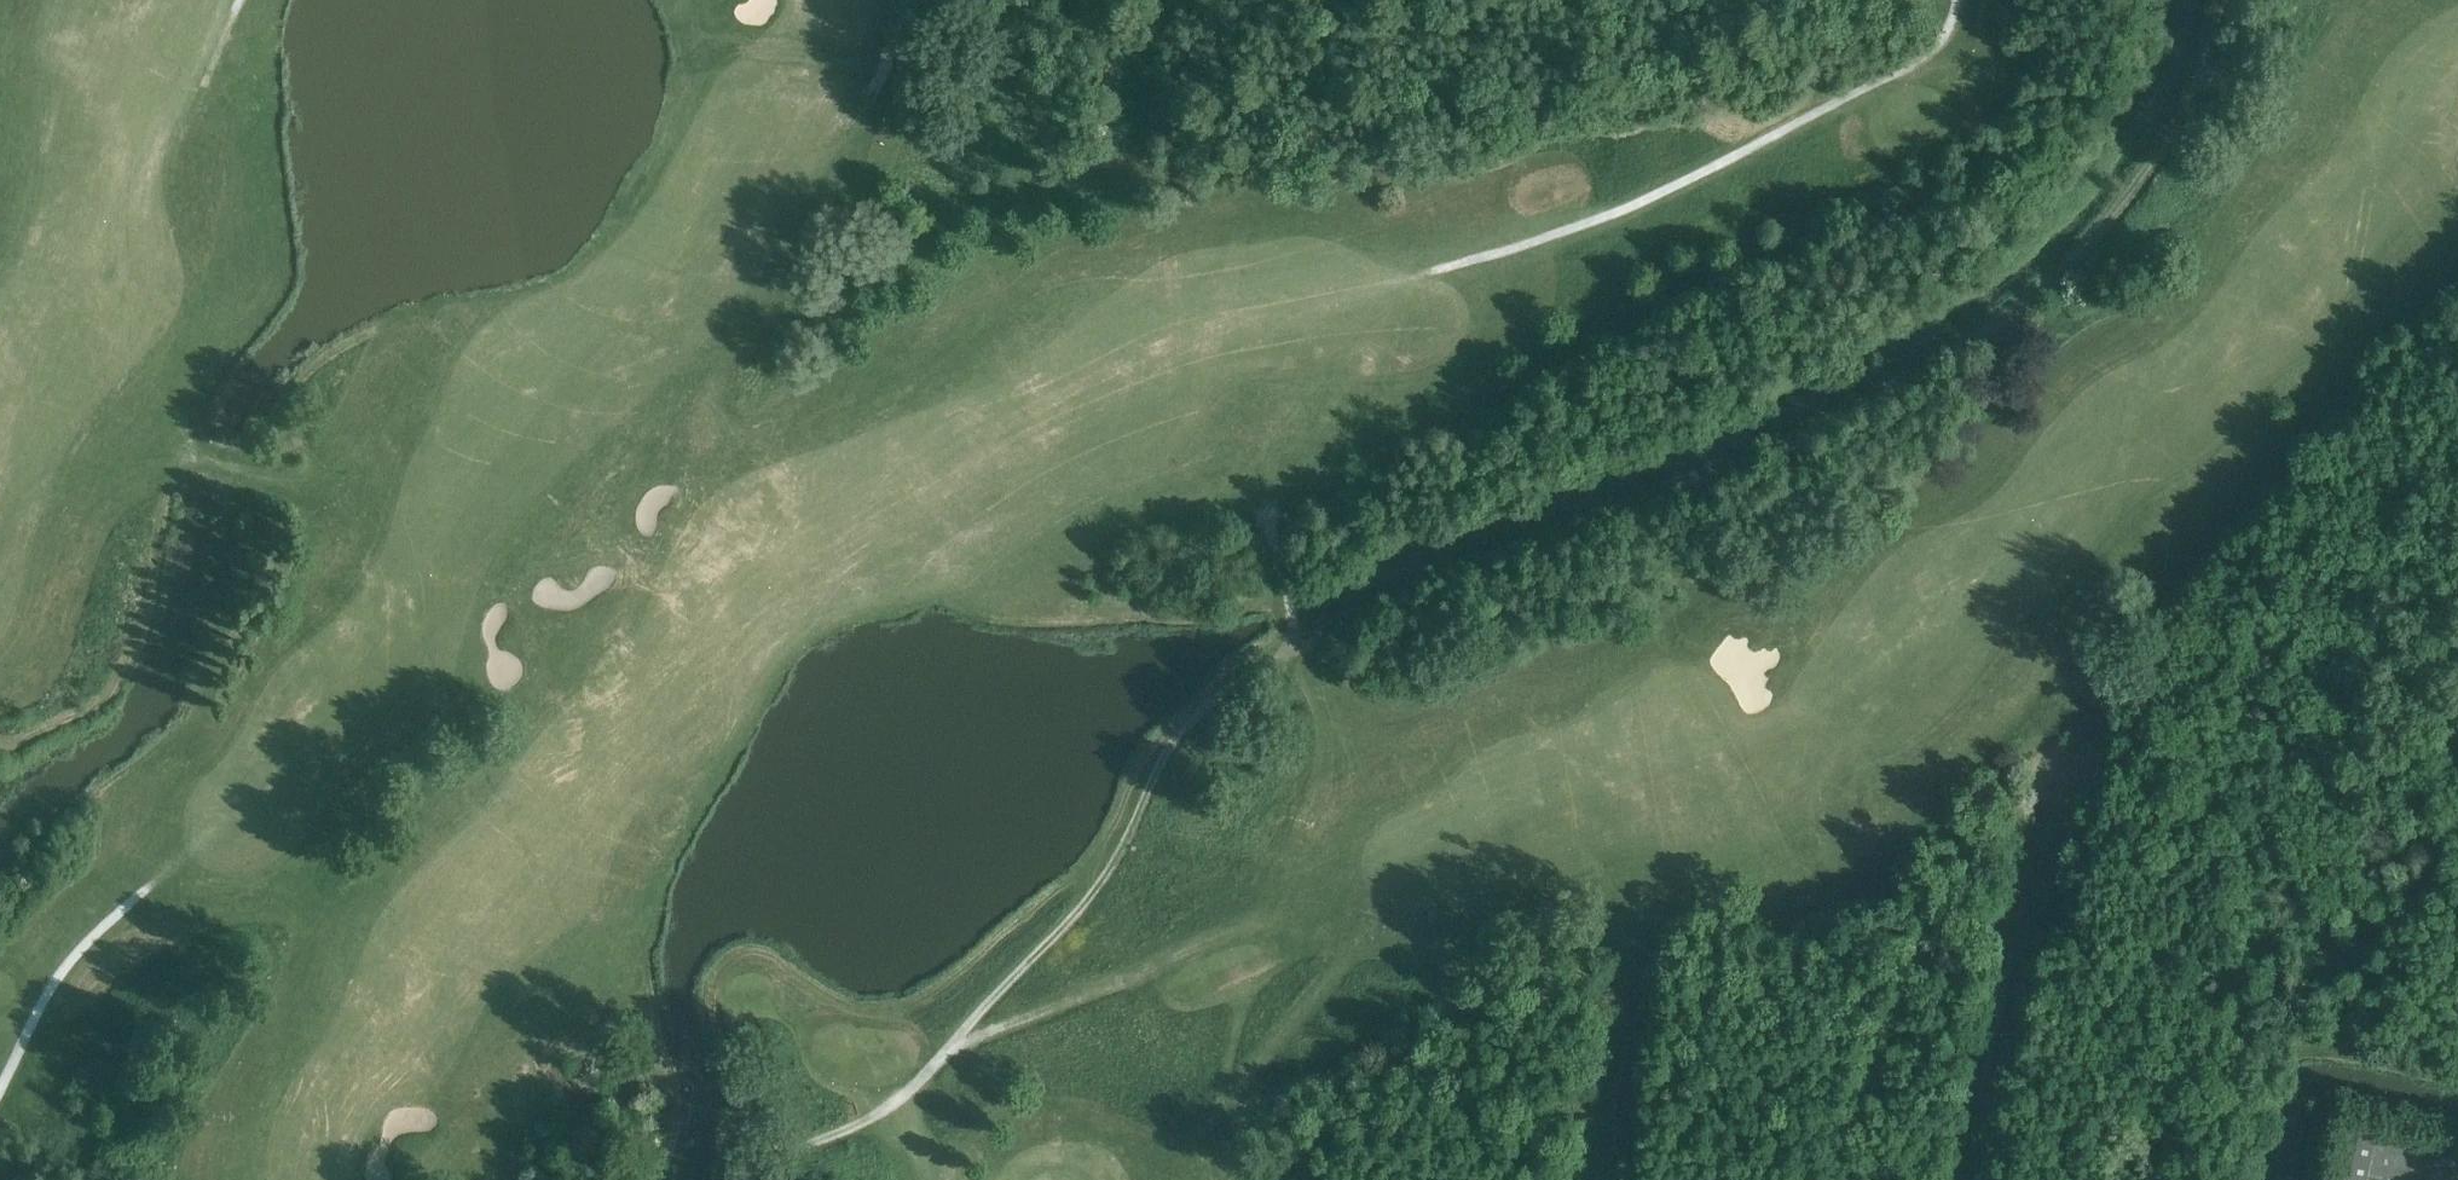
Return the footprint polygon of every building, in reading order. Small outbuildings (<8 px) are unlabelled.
[(2341,1179),(2346,1179),(2368,1179),(2369,1176),(2386,1179),(2457,1179),(2457,1139),(2381,1122),(2343,1114),(2330,1176),(2331,1177),(2341,1179)]
